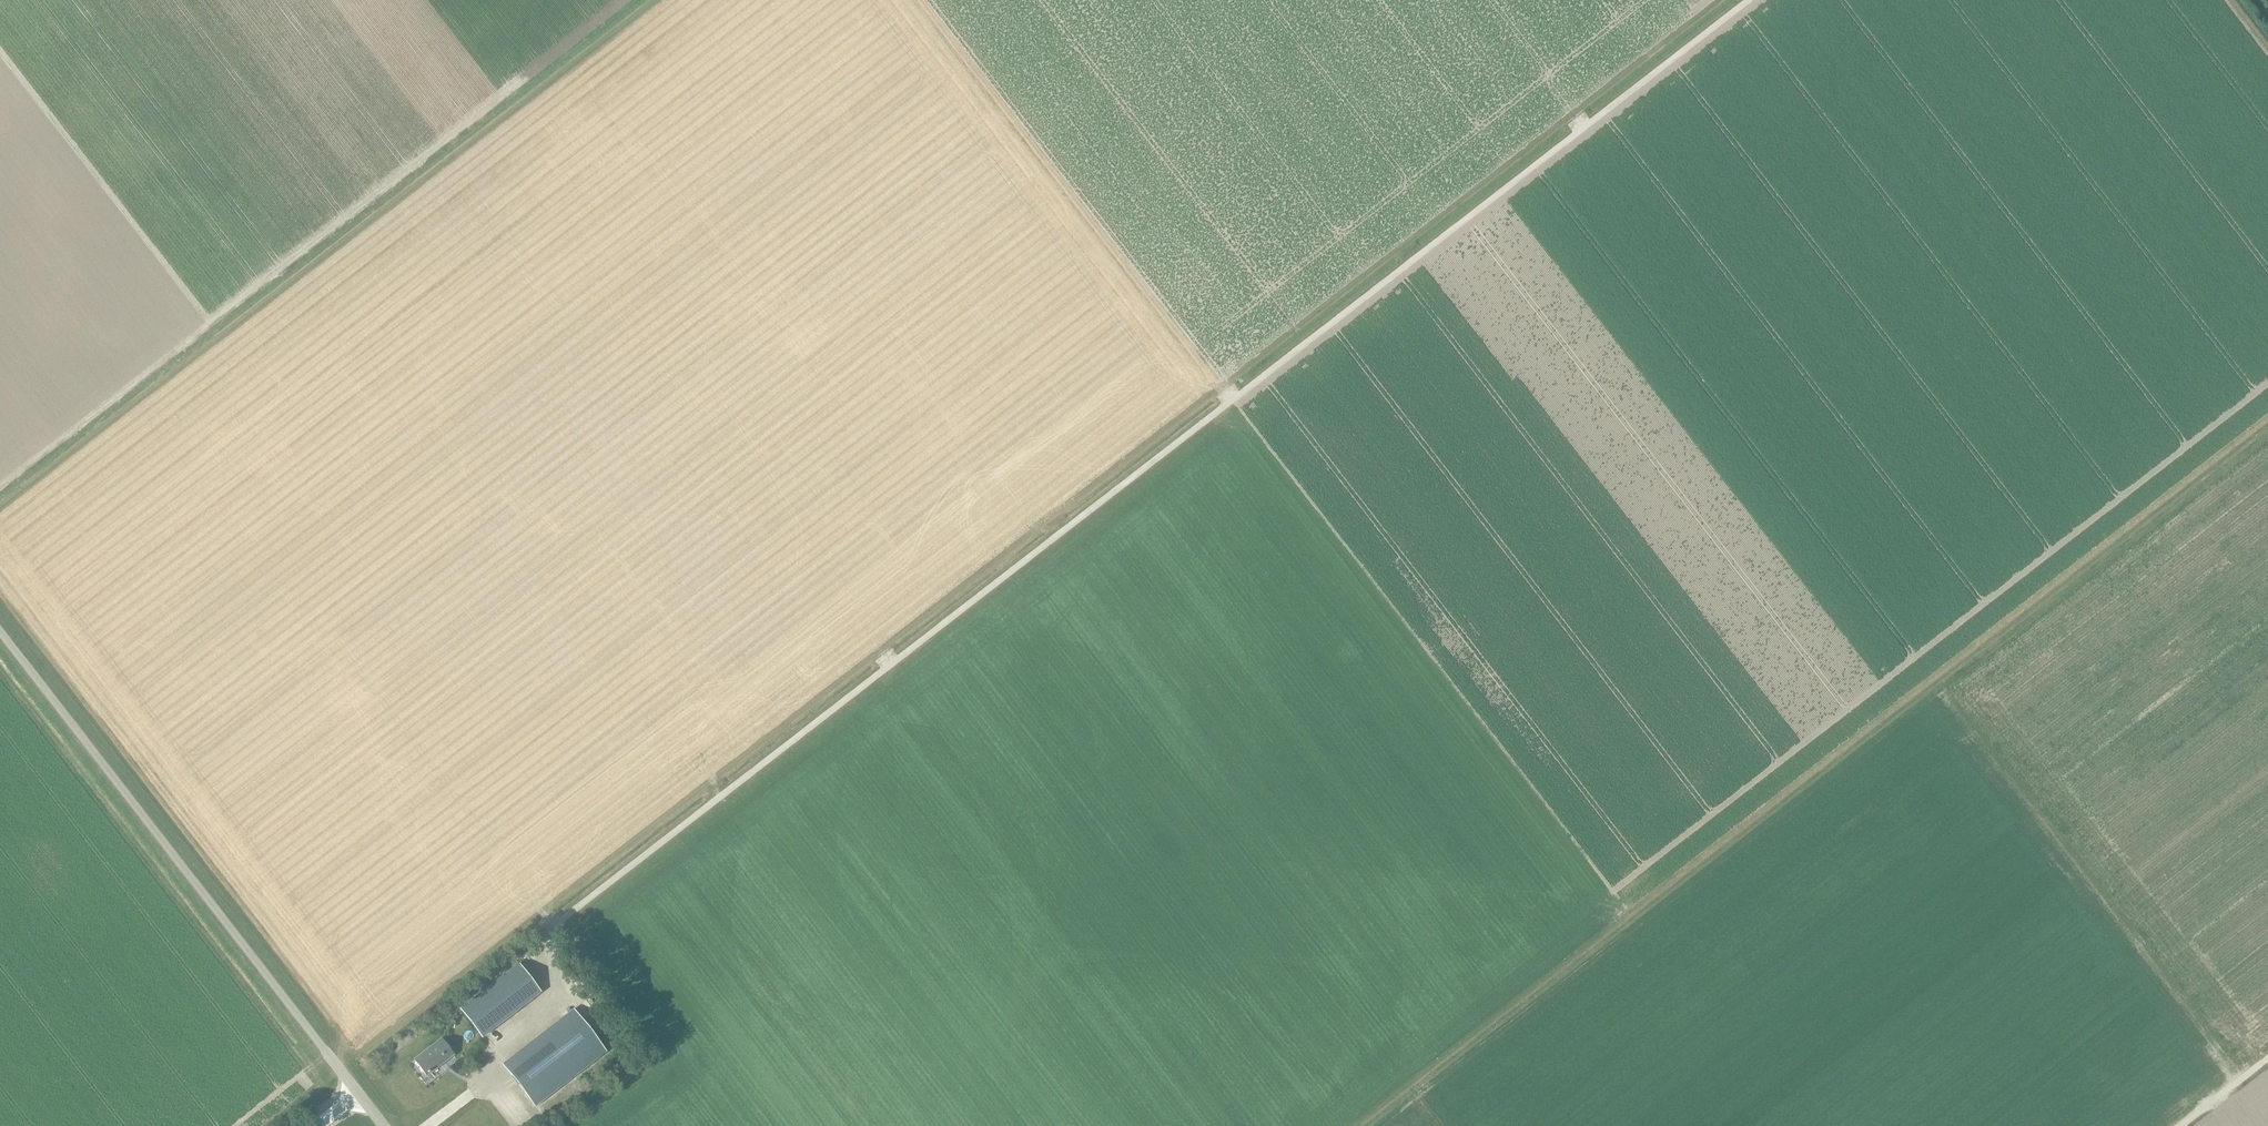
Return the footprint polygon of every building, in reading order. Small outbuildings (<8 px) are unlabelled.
[(484,1036),(540,992),(518,964),(462,1008),(484,1036)] [(535,1107),(606,1052),(573,1010),(503,1064),(535,1107)] [(426,1076),(453,1055),(441,1039),(414,1060),(426,1076)]
